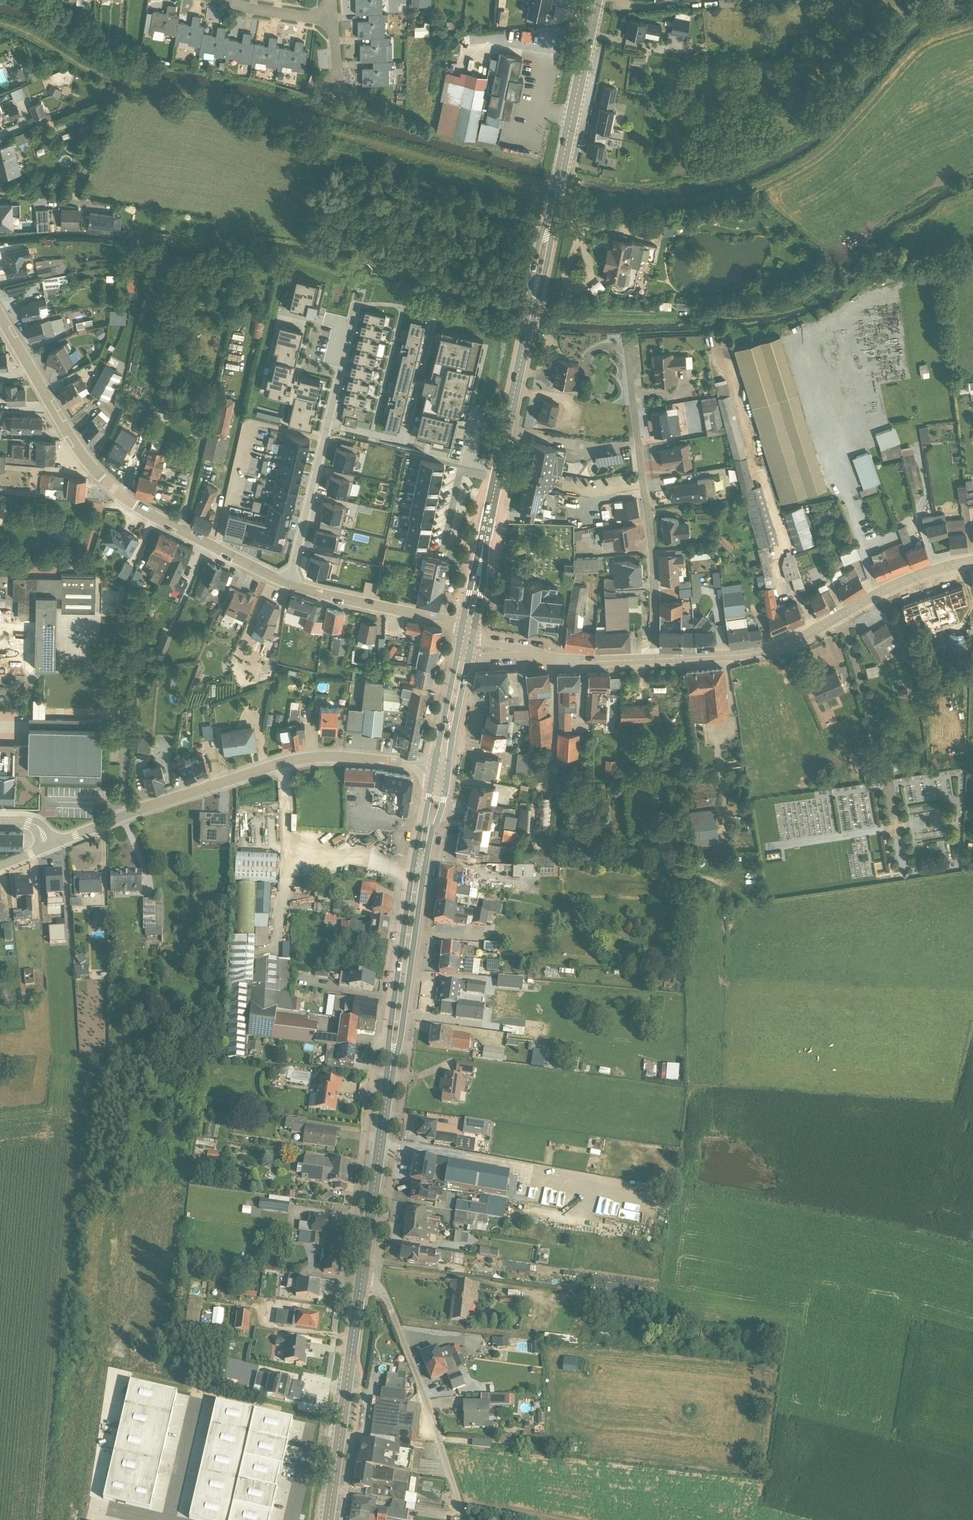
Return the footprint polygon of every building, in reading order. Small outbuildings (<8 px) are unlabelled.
[(355,14),(368,14),(382,14),(382,0),(355,0),(355,14)] [(527,15),(526,21),(542,24),(543,18),(549,19),(552,6),(550,6),(529,1),(526,15),(527,15)] [(149,32),(149,34),(164,36),(164,33),(176,35),(178,22),(179,15),(174,14),(176,6),(175,6),(167,4),(166,12),(153,11),(152,13),(147,13),(144,31),(149,32)] [(665,20),(664,24),(671,26),(670,33),(686,36),(689,20),(688,20),(689,15),(676,12),(675,17),(673,17),(672,21),(665,20)] [(357,21),(358,38),(371,38),(384,38),(384,21),(387,21),(387,14),(382,14),(368,14),(368,21),(357,21)] [(178,45),(178,47),(188,48),(189,44),(201,46),(203,33),(204,26),(199,25),(200,17),(192,15),(191,25),(187,24),(187,23),(178,22),(176,35),(175,45),(178,45)] [(629,20),(625,35),(635,37),(634,39),(642,41),(643,37),(658,40),(661,26),(629,20)] [(457,22),(446,21),(446,25),(448,25),(448,30),(456,31),(457,22)] [(414,27),(415,36),(429,35),(429,23),(424,22),(423,26),(414,27)] [(203,56),(203,57),(214,59),(215,56),(226,57),(229,39),(229,37),(224,36),(226,28),(217,26),(216,36),(212,35),(212,34),(203,33),(201,46),(199,55),(199,56),(203,56)] [(225,62),(229,62),(229,57),(240,59),(240,61),(251,63),(255,43),(250,42),(251,34),(243,32),(242,42),(238,41),(238,40),(229,39),(226,57),(225,62)] [(251,66),(265,68),(266,66),(278,67),(281,47),(276,47),(277,38),(269,36),(267,46),(264,46),(264,44),(255,43),(251,63),(251,66)] [(458,38),(450,37),(449,46),(458,46),(458,38)] [(389,45),(389,38),(384,38),(371,38),(371,44),(360,44),(360,62),(373,61),(386,61),(386,45),(389,45)] [(277,70),(291,72),(292,70),(304,71),(307,51),(302,50),(303,42),(295,40),(294,50),(290,50),(290,49),(281,47),(278,67),(277,70)] [(458,49),(448,48),(447,59),(457,60),(458,49)] [(517,77),(521,58),(499,53),(498,59),(490,57),(486,77),(460,72),(459,75),(446,72),(440,100),(442,101),(436,131),(474,140),(475,138),(497,143),(499,140),(502,137),(506,116),(509,117),(513,97),(518,98),(522,78),(517,77)] [(362,68),(362,85),(388,85),(389,84),(395,84),(394,61),(386,61),(373,61),(373,68),(362,68)] [(31,82),(39,79),(34,67),(31,68),(23,70),(21,67),(10,71),(13,79),(20,76),(21,80),(29,77),(31,82)] [(10,92),(14,101),(29,95),(25,86),(10,92)] [(62,91),(51,86),(48,93),(58,98),(62,91)] [(606,138),(616,89),(604,87),(594,134),(606,138)] [(41,102),(29,107),(34,119),(34,118),(37,124),(51,118),(49,113),(46,114),(41,102)] [(16,107),(8,110),(11,119),(20,116),(16,107)] [(56,124),(58,129),(74,124),(71,118),(56,124)] [(24,132),(14,135),(17,143),(27,139),(24,132)] [(606,138),(590,135),(586,154),(594,155),(593,158),(604,160),(606,150),(604,149),(606,138)] [(0,147),(0,178),(20,173),(12,144),(0,147)] [(616,171),(603,168),(601,175),(615,178),(616,171)] [(13,227),(13,216),(20,216),(19,203),(0,204),(0,227),(13,227)] [(36,210),(37,222),(48,221),(48,209),(36,210)] [(78,229),(78,210),(61,210),(61,228),(78,229)] [(724,210),(701,210),(700,220),(724,220),(724,210)] [(100,227),(112,229),(120,230),(121,216),(90,213),(89,216),(83,216),(82,225),(88,226),(87,233),(99,234),(100,227)] [(675,234),(674,220),(663,221),(664,234),(675,234)] [(653,262),(656,247),(612,238),(609,248),(607,247),(602,270),(604,270),(602,280),(612,282),(611,286),(613,291),(623,294),(631,288),(633,288),(640,259),(653,262)] [(25,257),(30,256),(29,248),(5,253),(8,266),(6,266),(7,275),(16,273),(17,276),(29,274),(25,257)] [(38,278),(67,271),(65,264),(64,264),(63,258),(48,259),(35,261),(38,278)] [(59,284),(67,282),(66,275),(66,274),(42,279),(45,297),(56,295),(56,297),(61,296),(59,287),(59,286),(59,284)] [(291,275),(284,303),(312,310),(320,282),(291,275)] [(590,287),(595,294),(605,287),(599,279),(590,287)] [(7,288),(8,295),(26,291),(24,284),(7,288)] [(20,306),(23,319),(42,316),(40,308),(47,307),(45,299),(29,302),(29,305),(20,306)] [(658,302),(658,310),(670,310),(671,302),(658,302)] [(382,329),(386,315),(369,311),(365,310),(363,318),(365,319),(363,324),(382,329)] [(126,312),(110,311),(109,323),(125,324),(126,312)] [(25,326),(29,341),(45,336),(46,338),(55,336),(54,332),(64,329),(62,318),(61,318),(50,320),(50,319),(25,326)] [(260,337),(263,320),(254,318),(251,335),(260,337)] [(392,395),(389,395),(387,404),(389,405),(384,427),(399,430),(416,360),(424,325),(420,324),(420,322),(410,319),(404,343),(402,342),(399,352),(402,352),(392,395)] [(76,322),(77,329),(93,326),(91,320),(76,322)] [(379,342),(382,329),(363,324),(361,323),(359,332),(361,332),(360,337),(379,342)] [(280,325),(278,334),(277,338),(300,344),(301,340),(303,331),(280,325)] [(99,339),(106,335),(101,326),(94,332),(99,339)] [(425,410),(423,414),(421,413),(415,436),(431,440),(430,444),(449,449),(450,444),(454,429),(456,422),(458,414),(464,415),(464,414),(476,364),(482,339),(441,329),(430,376),(424,375),(421,388),(426,389),(422,409),(425,410)] [(779,336),(734,350),(781,499),(826,485),(779,336)] [(376,356),(379,342),(360,337),(358,337),(356,345),(358,346),(357,351),(376,356)] [(277,338),(274,349),(297,355),(297,353),(296,353),(297,348),(298,348),(300,344),(277,338)] [(66,366),(81,357),(76,350),(72,352),(70,349),(71,348),(67,342),(48,353),(45,364),(54,366),(54,364),(56,365),(60,372),(67,368),(66,366)] [(291,363),(295,364),(297,355),(274,349),(273,353),(279,354),(277,360),(291,363)] [(355,359),(354,365),(372,369),(376,356),(357,351),(355,351),(353,359),(355,359)] [(273,353),(263,392),(294,399),(295,393),(299,378),(297,378),(298,376),(294,375),(294,377),(292,377),(294,368),(290,368),(291,363),(277,360),(279,354),(273,353)] [(652,367),(655,384),(678,383),(677,375),(675,375),(675,369),(692,367),(691,356),(673,356),(673,354),(651,356),(653,367),(652,367)] [(110,357),(108,363),(116,367),(119,361),(110,357)] [(578,363),(558,359),(553,384),(579,389),(580,385),(577,384),(579,377),(575,376),(578,363)] [(925,361),(918,362),(920,373),(920,375),(928,373),(926,361),(925,361)] [(352,373),(350,378),(369,383),(372,369),(354,365),(352,364),(349,373),(352,373)] [(107,401),(121,375),(105,365),(89,391),(107,401)] [(319,381),(299,376),(299,378),(295,393),(319,398),(323,381),(319,380),(319,381)] [(66,405),(89,391),(81,377),(65,386),(66,388),(59,393),(66,405)] [(366,397),(369,383),(350,378),(348,378),(346,386),(348,387),(347,392),(366,397)] [(953,380),(954,389),(969,388),(970,395),(972,395),(972,378),(953,380)] [(759,555),(763,572),(765,583),(762,583),(770,629),(803,614),(796,597),(785,602),(783,599),(780,600),(779,598),(776,598),(773,581),(774,581),(769,559),(771,558),(772,555),(769,540),(777,538),(777,537),(761,481),(754,482),(726,380),(714,382),(717,396),(726,432),(757,543),(757,544),(759,555)] [(1,396),(1,395),(6,395),(7,403),(25,402),(24,389),(16,389),(15,385),(0,386),(0,396),(1,396)] [(345,400),(344,406),(362,410),(366,397),(347,392),(345,391),(343,400),(345,400)] [(122,404),(123,393),(116,392),(115,403),(122,404)] [(319,398),(295,393),(294,399),(292,408),(315,413),(319,398)] [(726,432),(717,396),(701,399),(707,435),(726,432)] [(226,436),(235,400),(222,397),(213,434),(208,433),(202,457),(223,461),(228,437),(226,436)] [(554,424),(559,405),(543,401),(541,411),(539,410),(536,420),(554,424)] [(256,415),(266,418),(269,408),(258,405),(256,415)] [(364,421),(367,411),(362,410),(344,406),(341,415),(343,416),(341,423),(355,426),(357,419),(364,421)] [(315,413),(292,408),(289,407),(286,418),(289,419),(288,424),(311,429),(315,413)] [(137,414),(134,430),(143,432),(147,409),(141,408),(140,414),(137,414)] [(666,411),(651,414),(651,418),(647,419),(648,430),(653,430),(654,437),(680,433),(676,408),(666,409),(666,411)] [(168,414),(153,410),(152,417),(167,421),(168,414)] [(268,410),(268,419),(280,419),(280,410),(268,410)] [(108,419),(100,412),(92,419),(85,425),(88,428),(82,434),(92,443),(104,431),(101,427),(108,419)] [(10,429),(10,432),(32,433),(32,430),(41,431),(41,418),(11,416),(11,418),(4,417),(3,429),(10,429)] [(921,440),(929,439),(927,423),(918,425),(921,440)] [(898,439),(894,424),(874,431),(879,446),(898,439)] [(128,436),(120,431),(105,457),(115,463),(117,465),(126,450),(122,447),(128,436)] [(309,439),(286,434),(283,446),(306,451),(309,439)] [(166,462),(163,461),(169,462),(170,456),(164,455),(165,453),(158,451),(161,440),(152,438),(149,449),(148,448),(147,451),(142,450),(140,459),(145,461),(142,474),(139,474),(134,493),(151,497),(157,477),(160,477),(163,466),(165,466),(166,462)] [(901,451),(898,439),(879,446),(882,456),(901,452),(901,451)] [(30,440),(29,460),(54,462),(55,441),(30,440)] [(911,442),(900,445),(911,490),(920,488),(914,465),(915,464),(915,460),(911,442)] [(532,443),(528,467),(555,472),(560,473),(565,450),(532,443)] [(692,467),(692,466),(688,443),(672,445),(672,448),(656,451),(658,460),(661,460),(662,467),(675,465),(676,469),(692,467)] [(23,444),(12,444),(11,457),(22,457),(23,444)] [(283,446),(280,457),(303,463),(306,452),(283,446)] [(360,453),(336,447),(332,466),(351,471),(354,459),(358,460),(360,453)] [(880,477),(869,448),(852,455),(863,484),(880,477)] [(623,462),(622,450),(595,453),(596,465),(623,462)] [(280,457),(278,469),(300,474),(303,463),(280,457)] [(420,459),(418,470),(441,475),(444,464),(420,459)] [(555,472),(528,467),(524,485),(551,491),(552,486),(553,486),(555,479),(553,479),(555,472)] [(278,469),(275,480),(298,486),(301,474),(278,469)] [(418,470),(415,482),(438,486),(441,475),(418,470)] [(86,479),(41,474),(39,487),(40,488),(39,493),(45,494),(84,498),(86,479)] [(967,502),(972,501),(972,483),(971,474),(963,475),(967,502)] [(349,496),(353,480),(330,475),(329,479),(328,479),(326,490),(349,496)] [(670,493),(671,502),(706,496),(705,495),(715,493),(712,477),(697,479),(697,483),(673,487),(674,492),(670,493)] [(298,486),(275,480),(272,492),(295,498),(298,486)] [(966,496),(964,480),(956,481),(958,497),(966,496)] [(875,481),(858,487),(860,493),(877,488),(875,481)] [(415,482),(413,494),(436,498),(439,486),(438,486),(415,482)] [(218,489),(206,484),(193,511),(195,512),(189,525),(207,533),(215,512),(209,509),(218,489)] [(521,506),(520,514),(533,517),(533,515),(541,516),(541,512),(554,514),(558,492),(551,491),(524,485),(519,506),(521,506)] [(295,498),(272,492),(269,504),(292,509),(295,498)] [(436,498),(413,494),(411,505),(434,510),(434,511),(436,498)] [(636,499),(614,502),(616,519),(638,516),(636,499)] [(812,500),(809,506),(816,510),(819,503),(812,500)] [(346,508),(323,502),(321,511),(323,511),(320,524),(341,529),(346,508)] [(265,522),(288,528),(289,528),(292,516),(291,515),(292,509),(269,504),(265,522)] [(802,504),(784,510),(796,546),(813,540),(802,504)] [(434,510),(411,505),(408,516),(431,521),(434,510)] [(712,507),(694,508),(694,517),(712,516),(712,507)] [(931,510),(920,513),(922,521),(925,520),(928,533),(947,528),(942,509),(931,511),(931,510)] [(275,549),(282,551),(288,528),(237,515),(229,513),(223,536),(231,538),(231,540),(242,543),(243,541),(250,543),(250,545),(274,551),(275,549)] [(963,513),(946,515),(949,545),(965,543),(963,513)] [(431,521),(408,516),(408,517),(410,518),(407,531),(429,536),(432,521),(431,521)] [(661,518),(662,537),(679,536),(679,533),(688,532),(687,518),(678,518),(677,517),(661,518)] [(904,521),(896,524),(904,541),(911,538),(904,521)] [(54,527),(56,541),(71,538),(68,525),(54,527)] [(602,531),(603,541),(613,540),(614,549),(635,546),(633,538),(637,537),(636,526),(602,531)] [(106,544),(103,549),(104,553),(107,555),(111,553),(114,548),(128,556),(138,540),(123,531),(121,534),(110,528),(103,541),(106,544)] [(316,529),(312,544),(336,550),(340,535),(316,529)] [(407,531),(404,545),(426,549),(429,536),(407,531)] [(158,581),(177,541),(159,533),(145,563),(155,567),(151,577),(158,581)] [(870,559),(876,575),(911,562),(901,537),(871,550),(873,557),(870,559)] [(922,538),(905,545),(911,562),(929,555),(922,538)] [(192,549),(177,541),(158,581),(182,592),(182,591),(187,581),(179,576),(192,549)] [(859,554),(854,541),(846,544),(847,547),(839,550),(843,560),(859,554)] [(689,550),(690,557),(708,555),(709,559),(714,559),(713,554),(708,554),(708,553),(718,552),(717,545),(706,545),(706,549),(689,550)] [(798,589),(800,589),(802,592),(806,591),(793,550),(791,550),(789,546),(785,548),(786,551),(783,553),(781,561),(785,575),(790,574),(794,586),(797,585),(798,589)] [(659,552),(661,578),(678,577),(678,561),(683,560),(682,550),(659,552)] [(448,561),(417,554),(414,568),(444,575),(448,561)] [(837,561),(835,555),(828,558),(830,564),(832,568),(830,569),(832,575),(841,570),(837,560),(837,561)] [(333,562),(310,556),(306,572),(329,577),(333,562)] [(573,573),(574,572),(603,571),(603,557),(573,559),(573,573)] [(827,568),(824,559),(817,562),(822,571),(827,568)] [(604,578),(604,586),(615,586),(614,580),(640,578),(640,569),(641,568),(641,562),(639,562),(639,560),(612,562),(613,577),(604,578)] [(133,566),(125,561),(117,575),(125,579),(133,566)] [(222,588),(229,573),(220,569),(220,567),(207,562),(195,593),(196,593),(195,598),(203,601),(205,597),(206,597),(211,584),(222,588)] [(564,563),(564,573),(573,573),(573,563),(564,563)] [(865,585),(853,563),(838,572),(842,580),(836,583),(839,589),(844,598),(865,585)] [(440,599),(444,575),(414,568),(413,572),(422,574),(416,604),(437,608),(438,608),(438,606),(439,606),(440,600),(440,599)] [(510,568),(509,581),(521,582),(523,570),(510,568)] [(125,590),(136,595),(143,582),(138,580),(141,572),(136,569),(125,590)] [(563,641),(594,645),(594,627),(581,625),(583,612),(582,611),(586,586),(580,584),(582,572),(574,572),(563,641)] [(37,623),(36,673),(56,674),(56,605),(61,605),(61,612),(95,613),(95,573),(61,573),(61,578),(36,578),(13,578),(13,599),(18,599),(18,617),(23,622),(37,623)] [(835,599),(825,578),(817,582),(819,586),(808,592),(816,608),(835,599)] [(741,585),(740,579),(721,581),(720,581),(721,588),(741,585)] [(499,595),(498,604),(502,604),(502,610),(506,610),(507,612),(509,612),(509,619),(518,620),(518,624),(536,626),(537,622),(543,623),(543,631),(557,633),(558,624),(559,624),(564,596),(556,595),(557,587),(541,585),(541,582),(522,580),(521,583),(513,582),(510,582),(507,585),(507,589),(509,591),(504,591),(503,596),(499,595)] [(901,600),(900,600),(906,617),(967,598),(967,597),(961,580),(901,600)] [(724,610),(745,608),(741,585),(721,588),(724,610)] [(235,589),(229,587),(225,596),(227,596),(226,598),(229,599),(224,612),(225,613),(223,617),(234,622),(235,621),(242,624),(242,623),(254,595),(247,591),(247,592),(246,594),(245,594),(235,589)] [(144,589),(142,593),(151,597),(153,593),(144,589)] [(628,601),(637,601),(637,591),(604,592),(606,625),(629,625),(628,601)] [(306,616),(302,628),(321,634),(322,632),(324,621),(317,619),(321,604),(291,594),(286,610),(306,616)] [(658,643),(680,644),(681,643),(681,617),(681,598),(681,597),(659,597),(658,643)] [(259,617),(250,637),(270,646),(275,634),(273,632),(276,624),(275,623),(280,609),(265,600),(257,616),(259,617)] [(324,621),(322,632),(331,634),(332,629),(340,631),(344,612),(327,608),(324,621)] [(687,608),(681,608),(681,642),(681,643),(695,643),(693,620),(693,617),(692,617),(688,617),(688,608),(687,608)] [(716,620),(702,609),(693,620),(695,643),(713,641),(712,625),(716,620)] [(747,625),(747,624),(745,611),(725,614),(728,642),(760,638),(758,623),(747,625)] [(966,622),(967,613),(948,612),(947,653),(965,654),(966,632),(970,632),(970,622),(966,622)] [(869,623),(861,628),(875,651),(882,647),(882,648),(882,647),(896,638),(884,619),(871,627),(869,623)] [(410,643),(437,648),(441,628),(407,621),(405,632),(410,633),(409,638),(411,638),(410,643)] [(357,645),(371,648),(373,642),(377,626),(361,622),(357,639),(358,639),(357,645)] [(629,644),(629,625),(595,626),(594,645),(629,644)] [(159,652),(156,658),(160,660),(162,660),(164,654),(165,654),(172,635),(170,635),(164,632),(157,651),(159,652)] [(347,639),(332,637),(330,653),(344,655),(347,639)] [(9,674),(9,669),(26,669),(26,651),(8,651),(8,642),(0,642),(0,674),(9,674)] [(402,661),(402,663),(434,668),(437,648),(410,643),(407,656),(397,654),(396,660),(402,661)] [(785,648),(777,651),(780,662),(788,660),(785,648)] [(271,652),(269,659),(276,661),(277,654),(276,654),(277,650),(273,649),(272,653),(271,652)] [(434,668),(402,663),(386,660),(386,665),(392,666),(392,670),(383,668),(383,684),(398,686),(399,679),(430,684),(434,668)] [(877,670),(875,660),(865,662),(867,672),(877,670)] [(705,715),(728,713),(722,662),(686,666),(692,716),(705,715)] [(842,682),(835,664),(810,675),(818,693),(842,682)] [(552,718),(551,717),(551,710),(546,710),(544,692),(549,691),(547,668),(526,669),(529,719),(528,719),(530,747),(550,746),(550,736),(551,736),(552,718)] [(578,668),(557,668),(558,716),(556,751),(557,751),(556,760),(575,761),(575,752),(578,752),(579,729),(571,728),(571,719),(570,718),(570,706),(575,706),(576,698),(575,697),(575,683),(578,683),(578,668)] [(609,668),(588,668),(585,715),(605,717),(605,716),(606,706),(599,705),(599,702),(596,701),(597,686),(600,686),(600,683),(609,683),(609,668)] [(167,669),(165,685),(174,686),(176,670),(167,669)] [(474,679),(473,686),(489,685),(489,692),(508,691),(507,671),(475,672),(474,679)] [(348,708),(346,728),(362,730),(362,734),(380,736),(382,720),(384,709),(383,684),(365,680),(361,709),(348,708)] [(429,691),(402,685),(402,686),(398,686),(383,684),(384,709),(424,713),(429,691)] [(508,691),(489,692),(490,711),(509,714),(508,691)] [(33,700),(33,718),(45,718),(45,700),(33,700)] [(620,701),(620,716),(649,715),(649,714),(658,714),(657,700),(620,701)] [(298,702),(290,702),(289,716),(288,718),(289,727),(292,746),(304,744),(302,734),(305,733),(304,725),(300,725),(299,708),(298,708),(298,702)] [(527,713),(528,713),(528,703),(513,704),(513,708),(508,708),(509,714),(514,715),(528,719),(527,717),(527,713)] [(337,708),(322,707),(320,731),(336,732),(337,708)] [(424,713),(384,709),(382,720),(386,721),(385,726),(391,727),(392,722),(398,723),(397,731),(419,736),(424,713)] [(482,722),(480,735),(504,740),(505,736),(508,736),(511,734),(514,715),(486,710),(484,723),(482,722)] [(276,713),(275,721),(282,722),(283,714),(276,713)] [(28,744),(29,772),(39,773),(39,774),(39,782),(40,782),(101,783),(102,720),(29,718),(28,744)] [(210,724),(201,726),(204,739),(213,737),(210,724)] [(221,731),(225,754),(257,750),(254,726),(221,731)] [(280,731),(276,732),(276,739),(277,740),(281,739),(283,748),(292,746),(289,727),(280,729),(280,731)] [(419,736),(397,731),(395,742),(402,743),(399,754),(415,757),(419,736)] [(151,739),(139,737),(136,755),(149,756),(151,739)] [(28,744),(0,744),(0,799),(15,799),(15,798),(15,782),(15,781),(14,781),(14,772),(29,772),(28,744)] [(529,748),(530,769),(535,769),(535,766),(540,766),(539,747),(529,748)] [(517,748),(515,769),(530,770),(529,750),(517,748)] [(197,755),(191,758),(197,776),(209,772),(203,756),(201,752),(196,752),(197,755)] [(476,753),(474,768),(498,773),(502,755),(498,755),(498,754),(485,752),(484,754),(476,753)] [(197,776),(191,758),(185,760),(183,756),(177,759),(185,781),(197,776)] [(605,756),(604,768),(614,769),(615,757),(605,756)] [(149,792),(151,791),(152,792),(155,791),(156,790),(164,787),(161,779),(164,778),(160,765),(150,768),(149,766),(142,769),(149,792)] [(694,801),(719,797),(714,765),(688,770),(694,801)] [(879,774),(879,773),(876,765),(863,767),(865,775),(879,774)] [(905,791),(952,791),(952,769),(942,769),(942,765),(905,765),(905,791)] [(375,769),(344,767),(343,784),(364,785),(371,793),(372,793),(371,803),(372,803),(406,809),(407,809),(412,778),(410,776),(375,770),(375,769)] [(14,781),(15,781),(15,774),(39,774),(39,773),(29,772),(14,772),(14,781)] [(555,780),(550,780),(550,793),(554,793),(554,796),(565,796),(566,778),(555,778),(555,780)] [(471,783),(468,796),(495,801),(498,785),(479,782),(479,784),(471,783)] [(52,788),(52,800),(64,801),(65,788),(52,788)] [(552,793),(539,793),(537,824),(550,825),(552,793)] [(468,796),(465,817),(498,822),(502,802),(468,796)] [(749,797),(740,798),(741,810),(752,809),(751,803),(750,803),(749,797)] [(519,803),(517,825),(528,826),(530,804),(519,803)] [(709,805),(687,807),(691,842),(718,839),(715,805),(709,805)] [(490,821),(465,817),(462,832),(480,836),(479,838),(487,840),(490,821)] [(200,825),(199,845),(228,846),(229,819),(199,818),(199,825),(200,825)] [(501,836),(514,838),(516,826),(504,824),(501,836)] [(23,847),(23,832),(0,832),(0,847),(23,847)] [(462,832),(459,846),(485,851),(487,840),(479,838),(480,836),(462,832)] [(369,839),(362,844),(367,851),(374,846),(369,839)] [(486,867),(489,852),(459,846),(456,865),(483,867),(483,866),(486,867)] [(278,884),(281,856),(236,853),(233,939),(231,939),(226,1065),(246,1065),(247,1044),(272,1046),(276,1016),(292,1017),(292,1000),(289,1000),(290,967),(293,967),(269,966),(269,961),(253,960),(253,949),(263,949),(268,945),(271,884),(278,884)] [(559,856),(515,855),(515,873),(559,874),(559,856)] [(61,873),(45,874),(47,908),(63,907),(61,873)] [(486,873),(485,879),(503,881),(503,879),(510,880),(511,874),(486,873)] [(111,874),(111,894),(140,893),(140,874),(111,874)] [(356,874),(355,881),(366,883),(367,876),(356,874)] [(532,874),(512,874),(512,885),(532,885),(532,874)] [(79,896),(101,896),(101,876),(100,877),(80,877),(80,875),(75,875),(75,895),(79,895),(79,896)] [(439,892),(472,896),(473,888),(472,888),(473,879),(441,875),(439,892)] [(13,912),(14,922),(31,921),(31,914),(32,913),(31,900),(33,899),(32,889),(29,889),(28,881),(27,881),(14,882),(15,900),(20,900),(21,912),(13,912)] [(315,881),(303,881),(303,894),(315,894),(315,881)] [(371,918),(390,921),(392,907),(375,905),(377,891),(376,891),(362,889),(359,911),(372,913),(371,918)] [(439,892),(436,911),(455,915),(456,908),(455,908),(456,903),(476,907),(477,898),(472,896),(439,892)] [(70,901),(70,908),(81,907),(80,900),(70,901)] [(161,941),(166,941),(166,935),(162,935),(162,930),(163,930),(163,907),(154,907),(154,901),(143,901),(142,902),(140,902),(140,918),(142,919),(143,931),(145,931),(144,937),(161,938),(161,941)] [(329,917),(329,920),(341,922),(341,918),(342,918),(343,909),(333,908),(332,918),(329,917)] [(481,919),(500,922),(502,913),(497,912),(497,910),(483,908),(481,919)] [(107,909),(91,909),(91,924),(107,923),(107,909)] [(486,931),(492,932),(493,921),(436,911),(434,928),(466,933),(467,924),(472,925),(471,931),(485,933),(486,931)] [(341,929),(340,939),(386,945),(389,928),(371,926),(370,934),(366,933),(364,929),(351,928),(349,930),(341,929)] [(64,927),(48,928),(49,944),(65,943),(64,927)] [(497,959),(497,951),(483,950),(483,958),(497,959)] [(442,953),(440,966),(466,969),(466,966),(473,966),(474,955),(442,953)] [(76,966),(87,965),(87,958),(75,958),(76,966)] [(440,966),(439,979),(439,980),(478,982),(479,967),(466,966),(466,969),(440,966)] [(75,967),(75,981),(80,982),(81,977),(89,977),(89,968),(75,967)] [(498,969),(486,968),(486,976),(498,977),(498,969)] [(23,971),(25,985),(34,984),(32,970),(23,971)] [(374,984),(341,980),(339,993),(372,997),(374,984)] [(522,986),(497,984),(496,995),(522,997),(522,986)] [(460,991),(442,989),(441,997),(437,997),(435,1008),(439,1009),(439,1010),(441,1010),(440,1020),(453,1022),(454,1013),(456,1013),(455,1025),(482,1029),(484,1012),(458,1009),(460,997),(466,998),(466,999),(483,1001),(485,991),(467,988),(467,989),(460,989),(460,991)] [(332,1024),(375,1029),(377,1011),(355,1007),(355,1006),(335,1003),(332,1024)] [(276,1021),(272,1046),(314,1051),(317,1030),(304,1028),(304,1025),(276,1021)] [(373,1042),(375,1029),(336,1025),(335,1031),(339,1032),(337,1044),(315,1042),(314,1051),(355,1055),(357,1040),(358,1040),(373,1042)] [(429,1053),(468,1059),(470,1042),(431,1037),(429,1053)] [(260,1050),(248,1048),(247,1056),(250,1057),(250,1058),(259,1059),(260,1050)] [(355,1055),(326,1052),(324,1071),(324,1072),(326,1072),(326,1074),(352,1077),(355,1055)] [(503,1057),(483,1054),(481,1065),(502,1068),(503,1057)] [(532,1062),(530,1072),(543,1075),(545,1059),(539,1058),(538,1063),(532,1062)] [(441,1109),(458,1111),(458,1109),(465,1110),(466,1101),(463,1100),(465,1088),(462,1087),(461,1084),(461,1081),(473,1082),(473,1080),(476,1081),(476,1077),(474,1076),(474,1072),(457,1070),(455,1080),(456,1080),(456,1084),(445,1082),(444,1087),(441,1087),(440,1095),(443,1096),(441,1109)] [(645,1070),(644,1078),(646,1078),(645,1084),(652,1085),(653,1079),(652,1079),(653,1071),(645,1070)] [(661,1071),(661,1088),(678,1088),(678,1072),(661,1071)] [(276,1072),(276,1078),(278,1082),(283,1082),(287,1079),(288,1073),(276,1072)] [(310,1102),(308,1115),(335,1119),(338,1101),(340,1101),(341,1088),(319,1085),(318,1094),(316,1094),(315,1102),(310,1102)] [(441,1110),(440,1118),(456,1121),(458,1113),(441,1110)] [(296,1126),(286,1124),(284,1135),(291,1136),(291,1139),(304,1141),(302,1150),(333,1154),(335,1143),(338,1143),(339,1137),(306,1132),(307,1126),(297,1125),(296,1126)] [(488,1128),(464,1124),(462,1139),(486,1142),(488,1128)] [(418,1130),(417,1131),(416,1134),(418,1135),(417,1142),(425,1143),(425,1147),(455,1151),(456,1142),(436,1140),(437,1131),(419,1128),(418,1130)] [(206,1131),(204,1143),(217,1144),(218,1133),(206,1131)] [(457,1142),(455,1155),(473,1158),(475,1146),(457,1142)] [(213,1154),(214,1147),(196,1145),(195,1151),(213,1154)] [(286,1156),(278,1155),(277,1163),(285,1164),(286,1156)] [(207,1160),(205,1160),(205,1163),(207,1163),(207,1169),(221,1170),(222,1159),(207,1158),(207,1160)] [(303,1171),(297,1170),(296,1179),(302,1180),(301,1185),(334,1190),(334,1195),(345,1197),(349,1169),(304,1163),(303,1171)] [(446,1176),(444,1191),(447,1192),(505,1202),(509,1179),(414,1163),(412,1171),(413,1171),(413,1172),(446,1176)] [(446,1176),(413,1172),(410,1186),(433,1190),(432,1194),(442,1196),(446,1196),(447,1192),(444,1191),(446,1176)] [(570,1212),(573,1199),(564,1197),(565,1189),(551,1187),(551,1186),(537,1183),(536,1190),(530,1188),(527,1204),(570,1212)] [(635,1189),(634,1195),(647,1197),(648,1191),(635,1189)] [(410,1205),(435,1209),(436,1202),(441,1203),(442,1196),(432,1194),(411,1191),(411,1192),(410,1193),(409,1195),(409,1196),(409,1197),(410,1197),(410,1198),(411,1199),(410,1205)] [(319,1204),(322,1209),(333,1203),(330,1198),(319,1204)] [(457,1207),(455,1217),(488,1223),(503,1225),(506,1207),(480,1202),(478,1211),(457,1207)] [(260,1206),(259,1215),(260,1215),(260,1216),(288,1220),(289,1210),(289,1209),(289,1205),(269,1203),(268,1207),(260,1206)] [(609,1216),(609,1206),(590,1205),(589,1220),(604,1221),(604,1216),(609,1216)] [(617,1223),(629,1224),(631,1213),(618,1212),(617,1223)] [(415,1218),(407,1217),(405,1230),(438,1236),(439,1225),(431,1224),(432,1219),(416,1216),(415,1218)] [(455,1217),(453,1230),(467,1232),(466,1239),(472,1241),(472,1236),(485,1238),(488,1223),(455,1217)] [(299,1229),(298,1237),(311,1238),(311,1240),(329,1242),(332,1224),(309,1221),(308,1230),(299,1229)] [(405,1230),(403,1246),(429,1250),(430,1242),(437,1243),(438,1236),(405,1230)] [(454,1238),(453,1250),(460,1251),(460,1250),(466,1250),(468,1240),(454,1238)] [(319,1241),(304,1239),(303,1249),(318,1251),(319,1241)] [(328,1244),(322,1279),(339,1281),(344,1247),(328,1244)] [(449,1270),(464,1273),(465,1265),(463,1265),(464,1261),(402,1252),(401,1259),(399,1259),(397,1261),(397,1264),(400,1266),(406,1267),(406,1270),(425,1272),(425,1270),(435,1272),(436,1270),(437,1270),(438,1268),(449,1270)] [(480,1254),(479,1261),(497,1263),(498,1256),(480,1254)] [(287,1287),(287,1295),(296,1296),(295,1303),(318,1306),(318,1305),(319,1305),(320,1304),(321,1300),(320,1298),(319,1298),(319,1297),(318,1297),(319,1291),(287,1287)] [(477,1311),(479,1292),(450,1289),(449,1297),(452,1297),(448,1328),(470,1330),(473,1311),(477,1311)] [(609,1289),(608,1298),(623,1300),(624,1291),(609,1289)] [(185,1329),(199,1331),(202,1306),(189,1304),(185,1329)] [(295,1320),(277,1318),(275,1331),(315,1337),(317,1324),(306,1322),(305,1318),(303,1317),(300,1316),(298,1316),(296,1318),(295,1320)] [(234,1336),(248,1338),(251,1320),(236,1319),(234,1336)] [(496,1355),(508,1354),(507,1345),(496,1346),(496,1344),(491,1345),(492,1352),(495,1351),(496,1355)] [(310,1349),(276,1345),(275,1353),(285,1354),(284,1360),(285,1360),(284,1368),(304,1372),(305,1363),(304,1363),(305,1356),(309,1357),(310,1349)] [(538,1348),(531,1349),(531,1361),(539,1361),(538,1348)] [(463,1365),(468,1363),(464,1353),(459,1355),(458,1352),(450,1356),(449,1352),(438,1356),(437,1354),(420,1360),(425,1373),(461,1362),(463,1365)] [(452,1397),(464,1392),(459,1379),(458,1379),(456,1375),(465,1372),(461,1362),(425,1373),(430,1387),(446,1381),(452,1397)] [(563,1364),(561,1377),(575,1378),(577,1366),(563,1364)] [(381,1406),(404,1409),(405,1400),(403,1399),(405,1380),(410,1381),(407,1374),(406,1374),(407,1372),(398,1370),(396,1383),(387,1382),(385,1397),(382,1397),(381,1406)] [(257,1380),(254,1392),(263,1395),(262,1401),(283,1406),(284,1404),(299,1407),(303,1390),(257,1380)] [(103,1505),(150,1516),(177,1399),(130,1389),(103,1505)] [(464,1420),(464,1434),(492,1435),(492,1417),(488,1417),(488,1412),(513,1412),(513,1401),(480,1401),(480,1409),(463,1409),(463,1420),(464,1420)] [(407,1410),(407,1409),(375,1405),(370,1442),(396,1446),(395,1451),(422,1455),(423,1447),(415,1446),(419,1412),(407,1410)] [(216,1408),(190,1519),(271,1519),(277,1496),(275,1495),(280,1473),(282,1474),(292,1426),(216,1408)] [(510,1451),(511,1441),(504,1440),(503,1442),(499,1442),(498,1449),(510,1451)] [(359,1471),(410,1479),(414,1456),(410,1455),(410,1454),(395,1451),(396,1446),(370,1442),(365,1448),(362,1448),(359,1471)] [(472,1446),(471,1453),(489,1455),(490,1447),(472,1446)] [(410,1480),(356,1472),(353,1494),(366,1495),(365,1501),(404,1509),(405,1500),(408,1500),(410,1480)] [(352,1502),(350,1517),(367,1519),(406,1519),(406,1517),(404,1516),(406,1510),(392,1507),(390,1514),(375,1514),(376,1507),(371,1506),(371,1505),(352,1502)]
